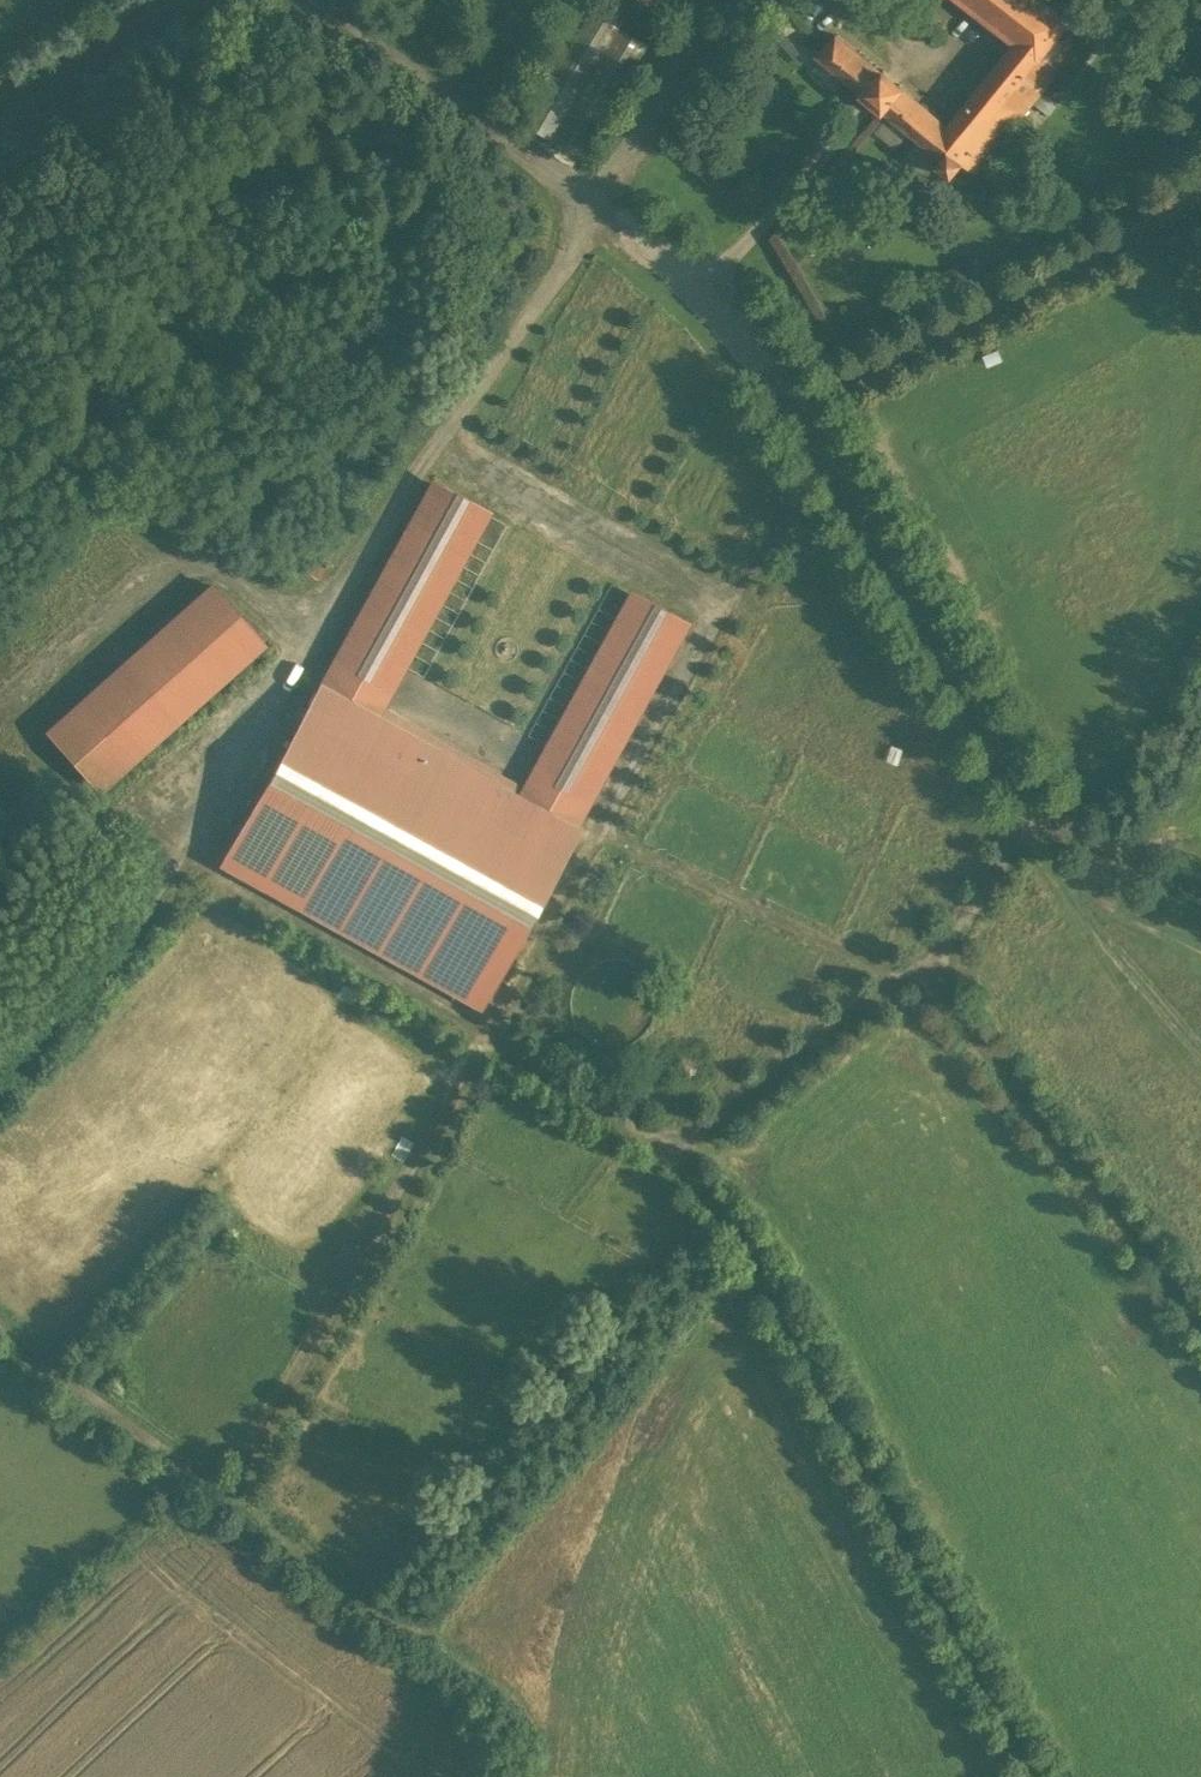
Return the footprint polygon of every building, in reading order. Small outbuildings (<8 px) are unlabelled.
[(526,121),(582,155),(668,13),(655,5),(647,0),(598,0),(526,121)] [(1044,0),(962,0),(1015,42),(1043,52),(1063,27),(1069,20),(1044,0)] [(779,25),(764,39),(786,63),(802,48),(779,25)] [(1043,52),(1060,66),(1081,41),(1063,27),(1043,52)] [(885,74),(837,33),(817,53),(866,94),(885,74)] [(1015,42),(959,111),(998,143),(1030,105),(1041,90),(1060,66),(1043,52),(1015,42)] [(892,79),(885,74),(866,94),(873,100),(879,105),(898,85),(892,79)] [(959,111),(947,126),(898,85),(879,105),(942,157),(937,163),(951,174),(962,162),(974,172),(998,143),(959,111)] [(1041,90),(1030,105),(1045,117),(1057,103),(1041,90)] [(322,685),(374,714),(486,511),(434,482),(322,685)] [(212,584),(49,729),(100,787),(263,642),(212,584)] [(523,796),(576,825),(688,622),(635,593),(523,796)] [(486,989),(576,825),(523,796),(374,714),(322,685),(231,849),(486,989)] [(486,989),(231,849),(222,865),(477,1005),(486,989)] [(273,1270),(268,1279),(275,1282),(279,1274),(273,1270)]
